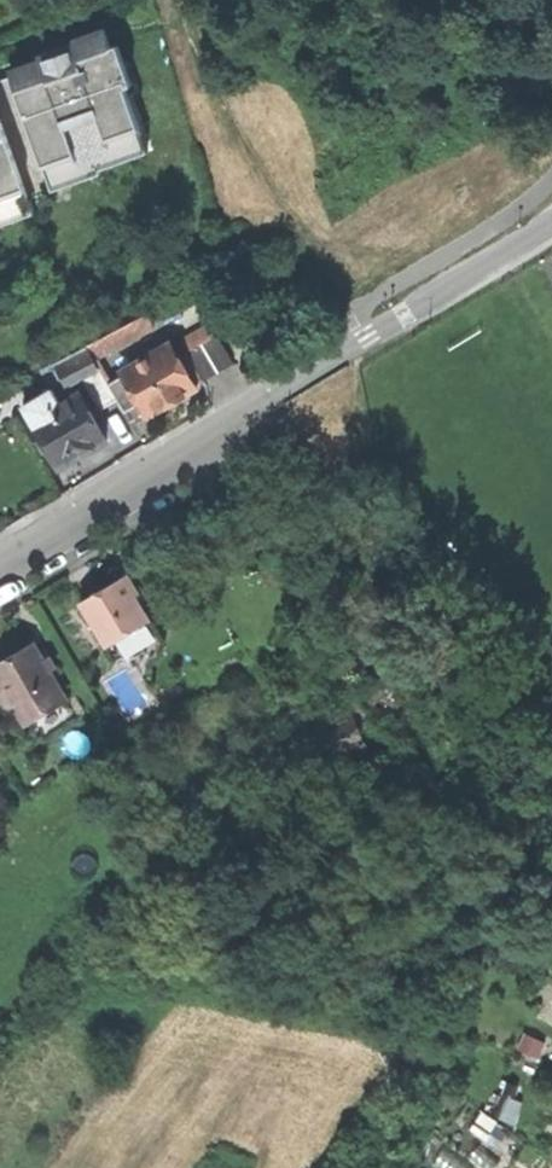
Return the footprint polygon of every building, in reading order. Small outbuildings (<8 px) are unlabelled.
[(32,201),(104,175),(103,170),(150,153),(127,89),(135,87),(120,46),(112,49),(105,29),(74,40),(75,44),(60,49),(42,56),(43,59),(13,70),(15,77),(0,82),(0,227),(36,215),(32,201)] [(154,330),(146,315),(86,346),(95,361),(154,330)] [(205,381),(235,363),(218,334),(195,346),(188,334),(177,341),(185,353),(178,356),(171,344),(122,372),(123,375),(108,384),(118,400),(130,422),(147,413),(149,416),(176,400),(197,387),(195,384),(203,379),(205,381)] [(63,378),(95,361),(86,346),(45,367),(51,379),(60,374),(63,378)] [(102,409),(118,400),(108,384),(98,366),(82,376),(102,409)] [(107,440),(79,393),(61,404),(52,390),(24,405),(60,468),(85,453),(107,440)] [(129,573),(124,577),(133,591),(138,588),(129,573)] [(97,593),(82,602),(107,645),(150,620),(133,591),(124,577),(97,593)] [(33,642),(11,655),(0,662),(0,711),(1,713),(16,704),(27,723),(67,699),(50,671),(44,661),(33,642)] [(50,657),(44,661),(50,671),(57,667),(50,657)] [(352,707),(293,733),(314,781),(355,763),(352,758),(375,748),(367,730),(356,705),(352,707)]
